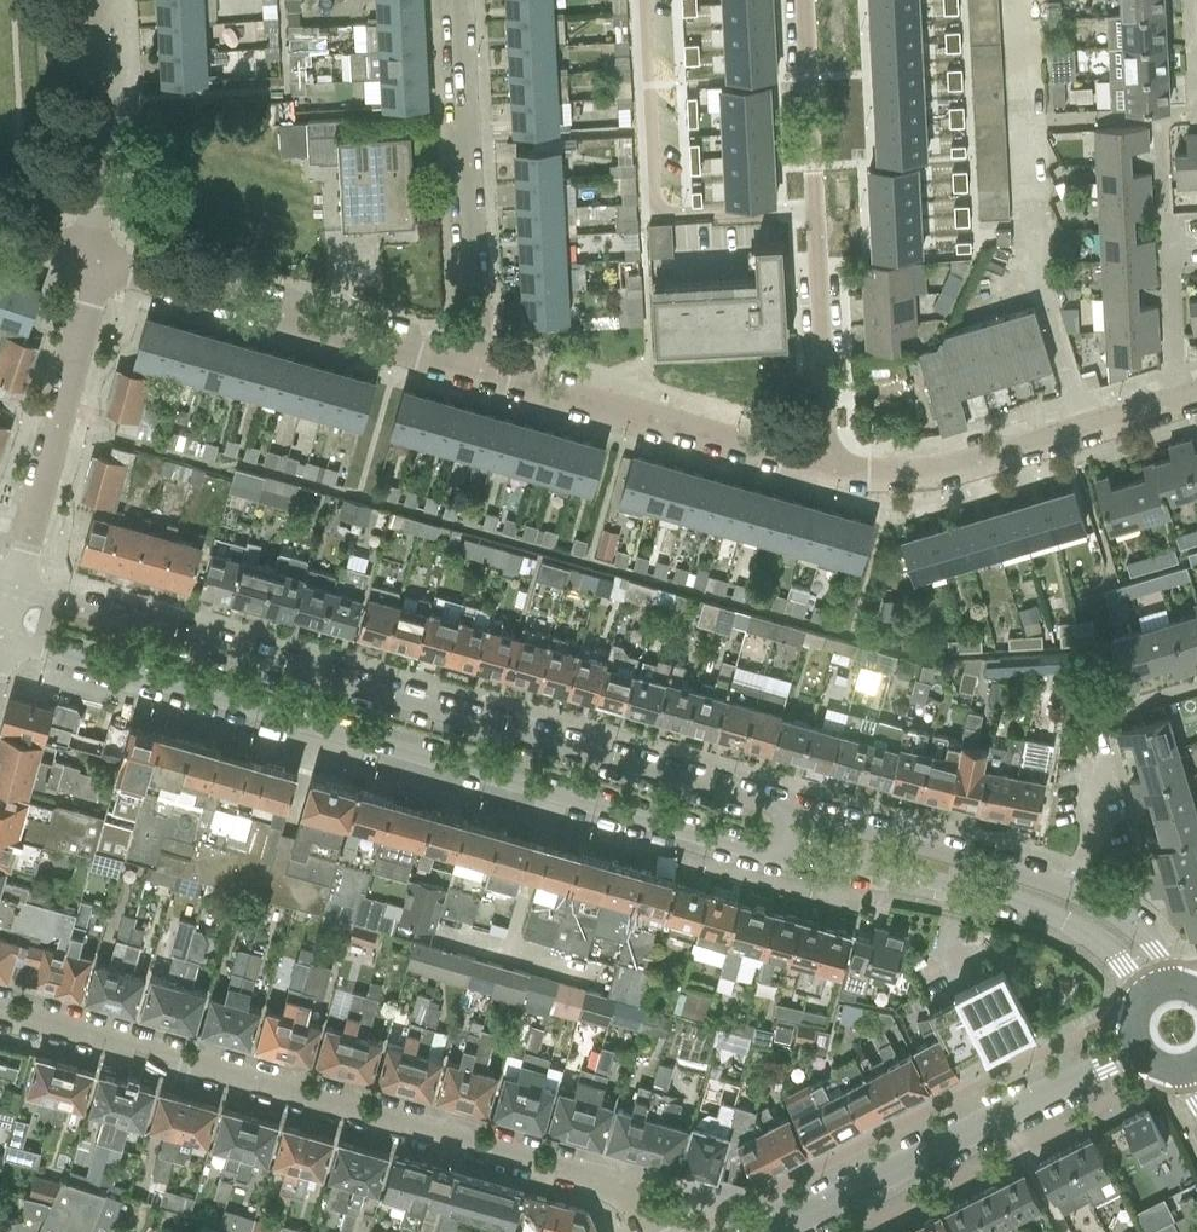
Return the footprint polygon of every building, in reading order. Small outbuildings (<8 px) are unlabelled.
[(160,26),(200,24),(199,0),(159,0),(160,26)] [(287,11),(301,10),(301,0),(286,0),(287,11)] [(377,23),(381,22),(421,20),(420,0),(376,0),(377,23)] [(509,20),(553,18),(552,0),(508,0),(509,20)] [(967,2),(968,16),(998,15),(998,0),(967,2)] [(1122,15),(1163,12),(1168,12),(1167,0),(1121,0),(1122,15)] [(771,1),(724,3),(725,28),(772,26),(771,1)] [(1047,2),(1048,18),(1060,18),(1059,1),(1047,2)] [(958,2),(943,3),(944,13),(958,13),(958,2)] [(917,4),(870,7),(872,26),(918,23),(917,4)] [(696,5),(682,6),(682,15),(697,14),(696,5)] [(627,12),(612,13),(613,25),(627,25),(627,12)] [(1106,15),(1107,47),(1164,44),(1163,12),(1122,15),(1106,15)] [(968,16),(969,31),(999,29),(998,15),(968,16)] [(277,18),(263,19),(264,31),(278,31),(277,18)] [(553,18),(509,20),(510,48),(555,46),(553,18)] [(1060,18),(1048,18),(1049,36),(1061,36),(1060,18)] [(377,23),(365,23),(367,52),(369,51),(379,51),(383,50),(423,48),(421,20),(381,22),(377,23)] [(918,23),(872,26),(872,45),(919,43),(918,23)] [(200,24),(160,26),(162,54),(202,52),(200,24)] [(772,26),(725,28),(727,53),(774,51),(772,26)] [(969,31),(970,45),(1000,44),(999,29),(969,31)] [(959,31),(945,32),(945,41),(960,40),(959,31)] [(628,39),(613,40),(613,54),(629,53),(628,39)] [(960,40),(945,41),(946,51),(960,51),(960,40)] [(919,43),(872,45),(874,64),(920,62),(919,43)] [(698,44),(684,45),(684,55),(699,55),(698,44)] [(970,45),(970,60),(1001,58),(1000,44),(970,45)] [(1107,47),(1109,78),(1166,75),(1164,44),(1107,47)] [(279,45),(265,46),(265,60),(279,59),(279,45)] [(555,46),(510,48),(512,76),(556,74),(555,46)] [(379,51),(369,51),(370,79),(380,79),(384,78),(424,76),(423,48),(383,50),(379,51)] [(1074,49),(1049,50),(1050,63),(1051,81),(1063,80),(1074,80),(1075,80),(1074,49)] [(774,51),(727,53),(728,78),(775,76),(775,75),(774,51)] [(202,52),(162,54),(163,82),(217,79),(217,73),(203,74),(202,52)] [(303,53),(289,54),(290,67),(304,66),(303,53)] [(699,55),(684,55),(685,64),(699,64),(699,55)] [(629,56),(615,57),(615,68),(630,67),(629,56)] [(970,60),(971,75),(1002,73),(1001,58),(970,60)] [(920,62),(874,64),(875,83),(922,81),(920,62)] [(304,69),(290,70),(291,84),(305,83),(304,69)] [(961,69),(947,70),(947,79),(962,79),(961,69)] [(630,70),(616,71),(617,84),(631,83),(630,70)] [(556,74),(512,76),(513,104),(558,102),(569,101),(568,73),(556,74)] [(971,75),(972,89),(1002,88),(1002,73),(971,75)] [(1109,78),(1111,110),(1168,107),(1166,75),(1109,78)] [(384,78),(380,79),(382,107),(402,106),(426,105),(424,76),(384,78)] [(962,79),(947,79),(948,89),(962,88),(962,79)] [(1063,80),(1051,81),(1052,106),(1065,105),(1063,80)] [(922,81),(875,83),(876,102),(923,100),(922,81)] [(305,83),(291,84),(291,94),(305,94),(305,83)] [(768,83),(721,86),(722,110),(769,107),(768,83)] [(972,89),(973,104),(1003,102),(1002,88),(972,89)] [(631,96),(617,97),(617,110),(632,109),(631,96)] [(696,97),(686,98),(687,112),(697,111),(696,97)] [(923,100),(876,102),(877,121),(924,119),(923,100)] [(558,102),(513,104),(515,133),(539,132),(559,130),(569,130),(569,125),(571,125),(571,117),(570,101),(569,101),(558,102)] [(973,104),(973,118),(1004,117),(1003,102),(973,104)] [(963,106),(949,107),(949,117),(964,117),(963,106)] [(769,107),(722,110),(724,133),(771,131),(769,107)] [(697,111),(687,112),(688,127),(698,126),(697,111)] [(964,117),(949,117),(950,127),(964,126),(964,117)] [(973,118),(974,133),(1005,131),(1004,117),(973,118)] [(924,119),(877,121),(878,140),(925,138),(924,119)] [(307,124),(306,124),(308,155),(308,163),(339,161),(342,231),(414,227),(410,137),(339,141),(339,135),(342,135),(341,120),(307,121),(307,124)] [(306,124),(279,125),(280,157),(308,155),(306,124)] [(1095,129),(1096,163),(1130,162),(1129,150),(1148,149),(1147,127),(1095,129)] [(771,131),(724,133),(725,157),(772,155),(771,131)] [(974,133),(975,147),(1005,146),(1005,131),(974,133)] [(1186,134),(1187,153),(1175,154),(1176,187),(1196,186),(1196,134),(1186,134)] [(925,138),(878,140),(879,160),(926,157),(925,138)] [(699,144),(689,144),(690,159),(699,158),(699,144)] [(965,145),(951,146),(951,156),(966,155),(965,145)] [(975,147),(976,162),(1006,160),(1005,146),(975,147)] [(1076,150),(1053,150),(1059,165),(1076,164),(1076,150)] [(540,151),(516,153),(517,181),(557,179),(556,151),(540,151)] [(772,155),(725,157),(726,181),(773,178),(772,155)] [(699,158),(690,159),(691,173),(700,173),(699,158)] [(976,162),(976,177),(1007,175),(1006,160),(976,162)] [(1096,163),(1098,197),(1150,194),(1149,172),(1130,173),(1130,162),(1096,163)] [(635,164),(621,164),(622,176),(636,175),(635,164)] [(916,165),(869,167),(870,185),(917,183),(916,165)] [(967,171),(952,171),(953,180),(967,180),(967,171)] [(976,177),(977,191),(1008,190),(1007,175),(976,177)] [(773,178),(726,181),(727,204),(774,202),(773,178)] [(557,179),(517,181),(519,208),(558,206),(557,179)] [(967,180),(953,180),(953,191),(968,190),(967,180)] [(917,183),(870,185),(871,203),(918,200),(917,183)] [(977,191),(978,206),(1008,204),(1008,190),(977,191)] [(701,191),(691,191),(692,206),(702,206),(701,191)] [(636,192),(621,192),(622,204),(637,203),(637,202),(636,192)] [(1098,197),(1100,230),(1133,228),(1133,217),(1151,216),(1150,194),(1098,197)] [(1080,196),(1066,197),(1067,209),(1080,209),(1080,196)] [(918,200),(871,203),(872,221),(919,218),(918,200)] [(614,204),(606,205),(607,216),(615,216),(616,232),(638,231),(638,219),(637,203),(622,204),(614,204)] [(1008,204),(978,206),(979,220),(1009,219),(1008,204)] [(969,205),(954,206),(955,216),(969,215),(969,205)] [(558,206),(519,208),(520,237),(560,235),(576,234),(575,218),(588,218),(587,206),(558,207),(558,206)] [(969,215),(955,216),(955,226),(970,225),(969,215)] [(919,218),(872,221),(873,238),(920,236),(919,218)] [(671,228),(648,229),(649,261),(672,260),(671,228)] [(1100,230),(1102,264),(1154,261),(1153,239),(1134,240),(1133,228),(1100,230)] [(996,230),(997,245),(1011,244),(1010,230),(996,230)] [(560,235),(520,237),(522,266),(561,263),(560,235)] [(920,236),(873,238),(874,256),(921,253),(920,236)] [(970,241),(956,242),(956,252),(971,251),(970,241)] [(665,291),(653,292),(654,324),(656,343),(656,349),(788,342),(787,336),(784,284),(783,257),(782,243),(755,245),(757,277),(757,286),(665,291)] [(639,247),(626,248),(627,259),(640,258),(639,247)] [(1102,264),(1103,297),(1137,295),(1136,283),(1155,283),(1154,261),(1102,264)] [(862,265),(863,294),(914,291),(913,262),(862,265)] [(561,263),(522,266),(523,292),(563,290),(561,263)] [(950,272),(942,290),(953,296),(962,277),(950,272)] [(12,279),(0,275),(0,314),(12,279)] [(641,275),(627,275),(628,287),(641,286),(641,275)] [(3,334),(23,340),(40,288),(12,279),(0,314),(0,332),(3,334)] [(563,290),(523,292),(525,321),(526,321),(564,319),(563,295),(563,290)] [(953,296),(942,290),(933,308),(945,314),(953,296)] [(628,291),(629,315),(641,314),(640,291),(628,291)] [(863,294),(865,323),(916,320),(914,291),(863,294)] [(1103,297),(1105,330),(1157,328),(1156,306),(1137,307),(1137,295),(1103,297)] [(1189,301),(1193,333),(1196,333),(1196,300),(1189,301)] [(1052,367),(1040,327),(1039,322),(1034,306),(1011,313),(946,333),(940,344),(938,348),(920,354),(920,356),(921,357),(930,388),(933,400),(930,401),(931,402),(933,401),(936,411),(937,412),(934,413),(935,414),(937,413),(941,425),(943,432),(967,425),(958,395),(1052,367)] [(641,314),(629,315),(630,326),(642,325),(641,314)] [(619,327),(618,318),(582,320),(583,329),(619,327)] [(564,319),(525,321),(525,334),(565,331),(564,319)] [(148,320),(133,372),(153,377),(160,380),(175,327),(148,320)] [(916,320),(865,323),(866,353),(899,351),(898,334),(916,333),(916,320)] [(175,327),(163,370),(181,376),(194,333),(175,327)] [(1157,328),(1105,330),(1107,364),(1126,363),(1140,362),(1140,350),(1158,349),(1157,328)] [(194,333),(181,376),(201,382),(214,338),(194,333)] [(23,389),(23,387),(19,386),(32,350),(35,351),(36,349),(0,336),(0,381),(23,389)] [(214,338),(201,382),(221,387),(233,344),(214,338)] [(233,344),(221,387),(222,388),(232,390),(241,393),(253,350),(233,344)] [(1195,348),(1185,348),(1185,361),(1195,358),(1195,348)] [(273,355),(253,350),(241,393),(261,399),(273,355)] [(293,361),(273,355),(261,399),(281,404),(293,361)] [(313,367),(293,361),(281,404),(301,410),(313,367)] [(1126,363),(1107,364),(1108,382),(1127,376),(1126,363)] [(332,372),(313,367),(301,410),(320,416),(332,372)] [(122,376),(111,414),(148,424),(159,384),(119,372),(118,375),(122,376)] [(352,378),(332,372),(320,416),(339,421),(352,378)] [(372,384),(352,378),(339,421),(360,427),(366,407),(372,384)] [(392,435),(411,441),(423,398),(404,393),(397,416),(392,435)] [(411,441),(432,447),(444,404),(423,398),(411,441)] [(432,447),(451,452),(464,410),(444,404),(432,447)] [(153,409),(144,439),(154,443),(163,412),(153,409)] [(451,452),(471,458),(483,415),(464,410),(451,452)] [(471,458),(490,464),(503,421),(483,415),(471,458)] [(490,464),(511,469),(523,427),(503,421),(490,464)] [(511,469),(530,475),(542,432),(523,427),(511,469)] [(166,430),(162,444),(175,448),(179,434),(166,430)] [(530,475),(551,481),(563,438),(542,432),(530,475)] [(186,436),(182,450),(195,453),(199,440),(186,436)] [(551,481),(548,489),(567,494),(569,486),(570,486),(582,444),(563,438),(551,481)] [(1181,441),(1196,492),(1196,449),(1195,449),(1192,438),(1181,441)] [(227,439),(223,453),(236,456),(240,443),(227,439)] [(1173,456),(1155,461),(1167,501),(1196,492),(1181,441),(1169,445),(1173,456)] [(205,442),(201,455),(214,459),(218,445),(205,442)] [(582,444),(570,486),(590,492),(602,449),(582,444)] [(247,445),(243,458),(256,462),(260,448),(247,445)] [(268,451),(264,465),(277,468),(281,455),(268,451)] [(139,456),(135,469),(145,472),(149,458),(139,456)] [(287,456),(283,470),(295,473),(299,459),(287,456)] [(85,494),(84,497),(123,508),(135,468),(99,457),(88,495),(85,494)] [(149,458),(145,472),(155,475),(159,461),(149,458)] [(621,500),(619,508),(639,514),(641,506),(653,464),(633,458),(626,481),(621,500)] [(159,461),(155,475),(165,477),(169,464),(159,461)] [(306,461),(302,475),(315,479),(319,465),(306,461)] [(1147,476),(1129,481),(1141,521),(1169,512),(1166,501),(1167,501),(1155,461),(1144,465),(1147,476)] [(169,464),(165,477),(175,480),(179,467),(169,464)] [(641,506),(661,511),(673,470),(653,464),(641,506)] [(179,467),(175,480),(185,483),(189,470),(179,467)] [(326,467),(322,481),(335,484),(339,471),(326,467)] [(232,479),(230,485),(232,486),(247,490),(246,491),(245,497),(259,501),(260,497),(261,494),(262,488),(265,480),(265,477),(235,468),(232,479)] [(189,470),(185,483),(195,486),(199,473),(189,470)] [(661,511),(680,517),(692,475),(673,470),(661,511)] [(199,473),(195,486),(205,489),(209,476),(199,473)] [(680,517),(701,523),(713,481),(692,475),(680,517)] [(1141,521),(1129,481),(1112,487),(1108,475),(1096,479),(1111,530),(1141,521)] [(139,476),(137,486),(150,490),(153,480),(139,476)] [(209,476),(205,489),(215,492),(219,479),(209,476)] [(260,497),(259,501),(287,509),(290,497),(293,485),(265,477),(265,480),(262,488),(261,494),(260,497)] [(219,479),(215,492),(225,495),(229,482),(219,479)] [(153,480),(150,490),(164,494),(167,484),(153,480)] [(701,523),(720,529),(732,487),(713,481),(701,523)] [(167,484),(164,494),(178,498),(181,488),(167,484)] [(388,485),(384,499),(397,503),(401,489),(388,485)] [(720,529),(740,534),(752,493),(732,487),(720,529)] [(181,488),(178,498),(192,502),(195,492),(181,488)] [(408,491),(404,505),(416,508),(420,494),(408,491)] [(195,492),(192,502),(206,506),(209,496),(195,492)] [(1073,494),(1046,502),(1055,533),(1082,525),(1083,527),(1084,526),(1074,492),(1073,492),(1073,494)] [(740,534),(761,540),(773,498),(752,493),(740,534)] [(427,496),(423,510),(436,514),(440,500),(427,496)] [(290,497),(287,509),(316,517),(319,505),(290,497)] [(215,498),(211,512),(220,514),(224,500),(215,498)] [(761,540),(780,546),(792,504),(773,498),(761,540)] [(343,499),(338,517),(352,521),(357,505),(358,503),(343,499)] [(447,502),(443,516),(456,520),(460,506),(447,502)] [(1046,502),(1018,510),(1028,542),(1055,533),(1046,502)] [(357,505),(352,521),(368,526),(373,507),(358,503),(357,505)] [(780,546),(799,551),(811,509),(792,504),(780,546)] [(89,524),(80,557),(192,589),(206,540),(190,535),(188,543),(102,519),(104,511),(92,508),(88,523),(89,524)] [(467,508),(463,522),(475,525),(479,511),(467,508)] [(811,509),(799,551),(819,557),(831,515),(811,509)] [(1018,510),(990,519),(999,550),(1004,564),(1031,556),(1027,542),(1028,542),(1018,510)] [(211,512),(207,526),(216,528),(220,514),(211,512)] [(480,526),(493,530),(497,516),(484,512),(480,526)] [(819,557),(817,565),(836,571),(838,562),(839,562),(851,521),(831,515),(819,557)] [(405,516),(401,530),(418,535),(422,521),(405,516)] [(506,519),(502,533),(514,537),(518,523),(506,519)] [(990,519),(962,527),(971,559),(999,550),(990,519)] [(422,521),(418,535),(435,540),(439,526),(422,521)] [(851,521),(839,562),(858,568),(870,526),(851,521)] [(526,525),(522,539),(535,542),(539,528),(526,525)] [(962,527),(934,536),(943,567),(971,559),(962,527)] [(539,543),(552,546),(556,533),(543,529),(539,543)] [(1177,535),(1181,548),(1196,543),(1196,529),(1177,535)] [(602,536),(597,555),(611,559),(616,540),(602,536)] [(943,567),(934,536),(906,544),(905,543),(904,543),(914,577),(916,577),(915,576),(943,567)] [(464,538),(460,555),(474,559),(479,542),(464,538)] [(574,538),(569,552),(582,556),(587,542),(574,538)] [(208,567),(201,590),(231,598),(242,559),(246,545),(231,541),(227,554),(212,550),(208,567)] [(479,542),(474,559),(490,563),(495,547),(479,542)] [(1175,549),(1151,556),(1155,568),(1178,561),(1175,549)] [(617,550),(613,563),(627,567),(630,553),(617,550)] [(507,551),(503,566),(522,572),(527,556),(507,551)] [(1188,554),(1191,565),(1192,566),(1196,565),(1196,552),(1188,554)] [(261,607),(292,616),(306,566),(308,562),(277,553),(273,567),(261,607)] [(637,555),(633,568),(646,572),(650,559),(637,555)] [(1155,568),(1151,556),(1127,563),(1130,575),(1155,568)] [(261,610),(261,607),(273,567),(242,559),(231,598),(230,601),(261,610)] [(542,561),(536,580),(565,588),(570,569),(542,561)] [(657,561),(653,574),(666,578),(670,565),(657,561)] [(338,578),(325,625),(353,633),(360,610),(363,598),(370,573),(342,565),(338,578)] [(677,567),(673,580),(685,583),(689,570),(677,567)] [(1186,567),(1162,574),(1166,587),(1190,580),(1186,567)] [(306,569),(292,616),(325,625),(338,578),(306,569)] [(584,572),(579,588),(593,592),(598,576),(584,572)] [(696,572),(692,585),(705,589),(709,576),(696,572)] [(598,576),(593,592),(609,597),(614,580),(598,576)] [(1153,577),(1128,584),(1131,595),(1131,597),(1156,590),(1156,588),(1153,577)] [(716,578),(712,591),(725,595),(729,582),(716,578)] [(629,580),(623,599),(652,607),(657,588),(629,580)] [(371,584),(357,634),(388,643),(398,605),(399,603),(397,603),(400,592),(371,584)] [(735,584),(732,597),(744,600),(748,587),(735,584)] [(1121,586),(1104,591),(1108,602),(1108,604),(1131,597),(1131,595),(1128,584),(1121,586)] [(755,589),(751,602),(764,606),(767,593),(755,589)] [(676,594),(671,609),(685,613),(690,598),(676,594)] [(775,594),(771,608),(784,612),(788,598),(775,594)] [(398,605),(388,643),(390,643),(394,645),(417,651),(431,601),(417,597),(414,609),(398,605)] [(795,600),(791,614),(804,617),(807,604),(795,600)] [(417,651),(446,659),(457,620),(442,615),(445,605),(431,601),(417,651)] [(703,601),(696,625),(713,629),(720,606),(703,601)] [(1036,604),(1018,610),(1023,624),(1041,618),(1036,604)] [(720,606),(713,629),(730,634),(736,610),(720,606)] [(814,606),(810,619),(823,623),(827,609),(814,606)] [(446,659),(474,667),(485,627),(470,623),(473,612),(460,608),(457,620),(446,659)] [(834,611),(830,625),(843,629),(847,615),(834,611)] [(1170,621),(1185,671),(1196,668),(1194,656),(1196,655),(1196,613),(1170,621)] [(750,614),(746,630),(768,636),(772,621),(750,614)] [(506,676),(517,637),(499,632),(503,620),(488,616),(485,627),(474,667),(506,676)] [(1093,620),(1077,621),(1078,633),(1077,633),(1078,645),(1095,644),(1094,631),(1093,620)] [(1170,621),(1141,630),(1153,668),(1170,663),(1174,674),(1185,671),(1170,621)] [(784,624),(780,639),(801,645),(803,642),(805,632),(806,630),(784,624)] [(1026,636),(1024,636),(1025,649),(1044,648),(1043,636),(1042,636),(1042,624),(1025,625),(1026,636)] [(536,685),(547,645),(550,635),(520,626),(517,637),(506,676),(536,685)] [(805,632),(803,642),(823,647),(825,637),(826,636),(806,630),(805,632)] [(1153,668),(1141,630),(1111,638),(1127,689),(1138,685),(1135,673),(1153,668)] [(1078,645),(1077,633),(1060,634),(1061,646),(1078,645)] [(547,645),(536,685),(565,693),(577,653),(579,643),(565,639),(550,635),(547,645)] [(1025,649),(1024,636),(1007,637),(1008,649),(1025,649)] [(835,640),(832,651),(856,657),(855,660),(852,671),(859,673),(861,665),(862,663),(862,662),(865,649),(866,648),(835,639),(835,640)] [(981,639),(964,640),(964,652),(982,652),(981,639)] [(964,652),(964,640),(947,641),(947,653),(964,652)] [(577,653),(565,693),(594,701),(608,651),(594,646),(593,647),(579,643),(577,653)] [(610,644),(608,651),(594,701),(626,710),(637,673),(634,672),(638,658),(626,655),(621,647),(610,644)] [(862,663),(861,665),(875,669),(877,661),(892,665),(894,657),(894,656),(866,648),(865,649),(862,662),(862,663)] [(1040,656),(1038,667),(1070,666),(1072,654),(1040,656)] [(988,658),(983,674),(1000,678),(1001,675),(1033,674),(1033,667),(1038,667),(1040,656),(988,658)] [(965,660),(958,691),(970,693),(973,694),(980,658),(965,658),(965,660)] [(637,673),(626,710),(628,710),(654,718),(670,662),(657,659),(656,664),(642,660),(639,673),(637,673)] [(897,664),(894,671),(898,677),(907,680),(914,677),(915,670),(911,664),(903,661),(897,664)] [(686,727),(696,690),(680,685),(685,667),(670,662),(654,718),(686,727)] [(696,690),(686,727),(688,727),(715,735),(731,679),(718,675),(715,686),(701,682),(698,690),(696,690)] [(760,687),(744,743),(771,751),(781,715),(787,695),(791,682),(763,675),(760,687)] [(715,735),(744,743),(760,687),(731,679),(715,735)] [(915,680),(910,700),(924,703),(929,683),(915,680)] [(991,680),(988,695),(1003,698),(1006,683),(991,680)] [(10,702),(3,726),(68,744),(72,731),(78,733),(83,716),(78,707),(59,702),(51,707),(40,704),(39,704),(17,698),(10,702)] [(948,800),(948,803),(978,811),(979,808),(988,765),(985,765),(984,764),(987,749),(976,746),(976,743),(983,715),(968,712),(962,740),(948,800)] [(842,733),(833,768),(859,776),(862,777),(871,741),(874,742),(879,722),(863,717),(848,713),(842,733)] [(771,751),(801,759),(811,724),(781,715),(771,751)] [(1132,740),(1138,758),(1177,747),(1168,717),(1117,732),(1121,744),(1132,740)] [(105,740),(101,754),(119,759),(128,727),(110,722),(105,740)] [(871,741),(862,777),(864,777),(889,784),(903,728),(890,725),(879,722),(874,742),(871,741)] [(811,724),(801,759),(804,760),(833,768),(842,733),(842,732),(814,724),(812,724),(811,724)] [(107,801),(102,819),(93,850),(124,859),(124,858),(147,778),(149,770),(151,764),(159,733),(131,725),(130,728),(128,727),(119,759),(111,789),(107,801)] [(903,728),(889,784),(902,788),(904,791),(913,794),(915,792),(920,793),(930,753),(924,752),(929,734),(904,727),(903,728)] [(0,738),(0,758),(89,785),(89,783),(91,776),(78,772),(79,768),(64,764),(64,762),(53,759),(56,746),(2,731),(0,738)] [(105,740),(78,733),(72,731),(68,744),(101,754),(105,740)] [(147,778),(124,858),(149,865),(155,867),(159,849),(175,794),(179,780),(190,742),(159,733),(151,764),(149,770),(147,778)] [(948,800),(962,740),(935,734),(930,750),(932,754),(930,753),(920,793),(924,794),(925,797),(935,799),(937,798),(948,800)] [(988,765),(979,808),(981,808),(984,809),(986,811),(992,813),(995,811),(1008,814),(1024,738),(1009,735),(1006,747),(988,744),(987,749),(984,764),(985,765),(988,765)] [(1024,738),(1008,814),(1022,817),(1023,819),(1029,820),(1033,819),(1037,820),(1045,780),(1052,744),(1024,738)] [(175,794),(159,849),(189,858),(205,802),(220,750),(190,742),(179,780),(175,794)] [(1132,780),(1135,791),(1185,776),(1177,747),(1138,758),(1143,776),(1132,780)] [(220,751),(205,802),(236,811),(241,793),(255,797),(255,796),(256,792),(258,787),(260,780),(246,776),(251,759),(220,751)] [(30,794),(34,781),(97,799),(97,798),(107,801),(111,789),(89,783),(89,785),(0,758),(0,786),(30,794)] [(251,759),(246,776),(260,780),(258,787),(256,792),(255,796),(255,797),(250,815),(283,824),(288,806),(291,796),(297,773),(265,763),(251,759)] [(1150,799),(1155,817),(1194,805),(1185,776),(1135,791),(1138,802),(1150,799)] [(281,830),(262,896),(322,913),(343,841),(357,790),(311,777),(305,800),(297,828),(295,834),(281,830)] [(343,841),(322,913),(324,913),(351,921),(360,889),(365,891),(377,851),(391,800),(357,790),(343,841)] [(19,838),(78,854),(92,858),(94,852),(93,852),(93,850),(102,819),(0,791),(0,833),(19,838)] [(435,930),(440,914),(466,821),(391,800),(377,851),(412,860),(417,842),(421,844),(416,861),(415,861),(403,903),(398,920),(435,930)] [(159,849),(155,867),(179,873),(262,897),(262,896),(281,830),(283,824),(250,815),(236,811),(205,802),(189,858),(159,849)] [(1152,849),(1191,838),(1196,836),(1196,816),(1194,805),(1155,817),(1160,835),(1149,838),(1152,849)] [(466,821),(440,914),(456,919),(474,924),(482,896),(486,882),(487,875),(500,830),(466,821)] [(482,896),(474,924),(501,932),(507,929),(523,872),(538,876),(542,860),(526,855),(531,839),(500,830),(487,875),(486,882),(482,896)] [(35,871),(39,857),(43,844),(40,843),(19,838),(0,833),(0,861),(35,871)] [(1146,870),(1149,882),(1196,868),(1196,836),(1191,838),(1190,838),(1152,849),(1157,867),(1146,870)] [(542,860),(538,876),(520,937),(554,946),(580,853),(531,839),(526,855),(542,860)] [(92,858),(89,868),(97,871),(102,853),(93,850),(93,852),(94,852),(92,858)] [(554,946),(587,955),(612,862),(580,853),(554,946)] [(78,854),(69,883),(84,887),(89,868),(92,858),(78,854)] [(587,955),(618,964),(644,871),(612,862),(587,955)] [(149,865),(145,878),(175,887),(179,873),(155,867),(149,865)] [(25,901),(29,887),(4,880),(8,868),(0,866),(0,894),(25,901)] [(1149,882),(1153,893),(1164,890),(1169,908),(1196,900),(1196,868),(1149,882)] [(644,871),(618,964),(609,996),(641,1005),(661,931),(665,919),(674,884),(675,880),(644,871)] [(179,874),(175,889),(198,896),(203,881),(179,874)] [(706,893),(674,884),(665,919),(661,931),(690,940),(693,927),(696,928),(706,893)] [(29,887),(25,901),(44,907),(48,892),(29,887)] [(360,889),(351,921),(352,921),(354,922),(379,929),(394,933),(398,920),(403,903),(365,892),(365,891),(360,889)] [(706,893),(696,928),(699,929),(700,929),(697,942),(726,950),(740,902),(709,894),(706,893)] [(40,937),(47,939),(53,936),(54,932),(62,934),(61,936),(57,949),(66,952),(67,948),(76,916),(44,907),(25,901),(0,894),(0,926),(40,937)] [(254,896),(251,905),(263,909),(265,900),(254,896)] [(19,956),(13,976),(20,978),(26,980),(27,980),(26,982),(32,983),(73,995),(81,997),(81,995),(88,972),(93,955),(80,951),(93,903),(81,900),(76,916),(67,948),(66,952),(57,949),(44,945),(44,946),(40,960),(33,958),(33,960),(24,957),(19,956)] [(1169,908),(1173,919),(1184,916),(1189,935),(1196,932),(1196,900),(1169,908)] [(740,902),(722,964),(719,974),(735,979),(741,959),(761,965),(764,954),(763,953),(774,912),(765,909),(763,907),(757,905),(753,906),(740,902)] [(764,954),(761,965),(757,979),(769,982),(776,957),(786,960),(786,958),(798,917),(789,914),(784,915),(774,912),(763,953),(764,954)] [(324,913),(320,926),(349,934),(352,921),(351,921),(324,913)] [(123,914),(116,938),(129,942),(133,926),(135,918),(123,914)] [(812,921),(798,917),(786,958),(786,960),(801,964),(794,989),(806,992),(823,926),(814,923),(812,921)] [(140,1014),(168,1022),(194,930),(196,925),(179,920),(169,953),(173,954),(166,980),(151,975),(147,991),(140,1014)] [(354,922),(350,939),(374,945),(379,930),(379,929),(354,922)] [(38,944),(40,937),(0,926),(0,933),(38,944)] [(133,926),(129,942),(140,945),(145,929),(133,926)] [(836,930),(823,926),(806,992),(820,996),(827,972),(841,976),(841,973),(840,973),(851,934),(846,933),(845,930),(840,928),(836,930)] [(857,992),(864,994),(871,970),(895,977),(906,935),(875,926),(871,940),(856,936),(841,988),(857,992)] [(194,930),(168,1022),(196,1030),(207,991),(192,987),(205,940),(201,932),(194,930)] [(33,960),(33,958),(40,960),(44,945),(38,944),(0,933),(0,975),(7,976),(14,950),(26,953),(24,957),(33,960)] [(86,998),(111,1006),(129,942),(116,938),(109,964),(96,961),(86,998)] [(415,941),(407,967),(436,976),(444,949),(415,941)] [(129,942),(111,1006),(136,1013),(146,975),(133,971),(140,945),(129,942)] [(301,948),(298,959),(309,963),(313,952),(301,948)] [(201,1031),(226,1038),(250,952),(238,949),(224,997),(211,993),(201,1031)] [(444,949),(436,976),(465,984),(472,957),(444,949)] [(250,952),(226,1038),(251,1045),(262,1008),(249,1004),(262,956),(250,952)] [(472,957),(465,984),(492,992),(500,965),(472,957)] [(256,1046),(284,1054),(309,963),(298,959),(297,959),(282,1012),(267,1008),(256,1046)] [(309,963),(284,1054),(311,1062),(322,1023),(308,1019),(315,996),(323,998),(332,969),(309,963)] [(492,992),(491,995),(520,1004),(529,974),(500,965),(492,992)] [(953,992),(958,1002),(955,1003),(953,1000),(935,1010),(934,1009),(928,1012),(936,1026),(955,1065),(961,1062),(960,1060),(979,1050),(977,1047),(981,1045),(985,1055),(1034,1029),(1002,967),(953,992)] [(520,1004),(519,1006),(548,1014),(549,1012),(558,982),(529,974),(520,1004)] [(650,978),(642,1002),(656,1007),(661,995),(669,998),(673,986),(650,978)] [(366,996),(344,1071),(372,1079),(383,1041),(368,1037),(382,985),(370,981),(366,996)] [(558,982),(549,1012),(565,1016),(573,987),(558,982)] [(841,988),(838,997),(852,1000),(852,999),(855,1000),(857,992),(841,988)] [(586,993),(578,1019),(607,1027),(615,999),(586,991),(586,993)] [(680,1013),(703,1021),(710,999),(687,991),(680,1013)] [(316,1063),(344,1071),(366,996),(352,992),(342,1029),(327,1025),(323,1040),(316,1063)] [(417,994),(410,1020),(423,1024),(428,1006),(430,998),(417,994)] [(850,1031),(861,1033),(867,1007),(844,1002),(841,1018),(852,1020),(850,1031)] [(777,1005),(774,1016),(800,1020),(802,1010),(777,1005)] [(423,1024),(405,1088),(432,1096),(443,1058),(428,1054),(441,1009),(428,1006),(423,1024)] [(867,1007),(861,1033),(862,1033),(863,1029),(878,1031),(879,1010),(867,1007)] [(642,1020),(638,1030),(665,1038),(668,1028),(671,1017),(645,1009),(642,1020)] [(802,1010),(800,1020),(826,1025),(828,1016),(802,1010)] [(890,1012),(879,1010),(878,1031),(880,1031),(896,1023),(890,1012)] [(926,1041),(914,1047),(923,1065),(934,1086),(960,1073),(955,1065),(936,1026),(931,1017),(916,1021),(922,1033),(926,1041)] [(377,1080),(405,1088),(423,1024),(410,1020),(402,1046),(388,1042),(377,1080)] [(471,1020),(469,1030),(479,1033),(482,1023),(471,1020)] [(776,1021),(771,1044),(794,1048),(795,1042),(798,1026),(776,1021)] [(531,1025),(524,1050),(537,1054),(544,1031),(544,1029),(531,1025)] [(795,1042),(810,1045),(813,1029),(798,1026),(795,1042)] [(717,1027),(712,1045),(729,1049),(746,1054),(751,1037),(734,1032),(717,1027)] [(755,1027),(752,1043),(770,1047),(773,1031),(755,1027)] [(479,1045),(463,1105),(489,1112),(495,1089),(499,1074),(486,1070),(492,1049),(496,1033),(481,1029),(480,1033),(483,1034),(479,1045)] [(813,1029),(810,1045),(814,1046),(827,1049),(830,1032),(813,1029)] [(463,1105),(479,1045),(483,1034),(480,1033),(479,1033),(469,1030),(468,1030),(458,1063),(448,1059),(437,1097),(463,1105)] [(889,1042),(878,1048),(886,1064),(905,1101),(930,1088),(911,1052),(898,1059),(889,1042)] [(594,1072),(576,1136),(602,1144),(614,1103),(601,1100),(615,1052),(601,1048),(594,1072)] [(493,1113),(519,1120),(537,1054),(524,1050),(517,1075),(504,1072),(493,1113)] [(537,1054),(519,1120),(545,1127),(556,1087),(543,1083),(550,1058),(537,1054)] [(867,1054),(856,1059),(884,1112),(905,1101),(886,1064),(882,1066),(877,1069),(875,1070),(867,1054)] [(30,1079),(27,1093),(40,1097),(36,1110),(40,1111),(37,1121),(49,1125),(66,1064),(37,1056),(30,1079)] [(836,1075),(842,1087),(861,1124),(884,1112),(856,1059),(846,1064),(835,1067),(836,1075)] [(14,1082),(18,1068),(0,1063),(0,1078),(14,1082)] [(659,1063),(651,1088),(653,1088),(666,1092),(673,1068),(659,1063)] [(66,1064),(49,1125),(60,1128),(64,1115),(67,1104),(85,1109),(89,1095),(95,1072),(66,1064)] [(549,1129),(576,1136),(594,1072),(581,1068),(574,1092),(561,1088),(549,1129)] [(821,1077),(810,1082),(838,1136),(861,1124),(842,1087),(836,1075),(836,1073),(822,1080),(821,1077)] [(97,1141),(110,1145),(128,1081),(100,1074),(89,1112),(104,1116),(97,1141)] [(128,1081),(110,1145),(123,1148),(130,1123),(145,1128),(156,1089),(128,1081)] [(797,1089),(784,1096),(812,1150),(838,1136),(810,1082),(797,1089)] [(607,1145),(634,1153),(653,1088),(651,1088),(638,1084),(631,1109),(618,1105),(607,1145)] [(653,1088),(634,1153),(677,1165),(683,1142),(688,1125),(675,1121),(680,1104),(667,1100),(669,1093),(666,1092),(653,1088)] [(9,1091),(4,1107),(16,1111),(21,1094),(21,1093),(9,1089),(9,1091)] [(174,1159),(191,1099),(161,1090),(150,1128),(167,1133),(154,1178),(168,1182),(174,1159)] [(219,1107),(191,1099),(174,1159),(184,1162),(187,1152),(190,1152),(194,1140),(208,1144),(219,1107)] [(780,1099),(754,1112),(781,1165),(807,1152),(796,1130),(788,1115),(780,1099)] [(681,1166),(681,1167),(723,1179),(727,1154),(726,1154),(727,1149),(725,1149),(738,1106),(720,1101),(716,1115),(709,1114),(701,1114),(696,1120),(694,1125),(693,1124),(693,1125),(688,1143),(681,1166)] [(738,1106),(725,1149),(727,1149),(726,1154),(727,1154),(734,1151),(738,1158),(731,1161),(728,1180),(742,1184),(755,1178),(756,1178),(781,1165),(754,1112),(754,1111),(754,1110),(738,1106)] [(12,1129),(17,1113),(0,1108),(0,1125),(12,1129)] [(223,1108),(213,1146),(227,1150),(220,1176),(233,1180),(251,1116),(223,1108)] [(1148,1108),(1121,1121),(1140,1158),(1166,1145),(1148,1108)] [(251,1116),(233,1180),(246,1183),(253,1158),(269,1162),(279,1123),(251,1116)] [(277,1148),(273,1162),(286,1166),(279,1192),(291,1195),(309,1132),(284,1125),(277,1148)] [(309,1132),(291,1195),(303,1199),(310,1173),(324,1176),(334,1139),(309,1132)] [(1092,1137),(1064,1151),(1081,1186),(1091,1206),(1119,1192),(1109,1171),(1102,1159),(1092,1137)] [(335,1207),(347,1210),(364,1147),(339,1140),(328,1178),(342,1181),(335,1207)] [(4,1157),(37,1166),(41,1152),(7,1143),(4,1157)] [(110,1145),(107,1157),(119,1160),(123,1148),(110,1145)] [(364,1147),(347,1210),(357,1213),(359,1214),(366,1188),(379,1192),(390,1154),(364,1147)] [(1054,1199),(1081,1186),(1064,1151),(1036,1165),(1054,1199)] [(382,1197),(393,1200),(390,1212),(403,1215),(399,1228),(413,1231),(414,1231),(416,1231),(435,1167),(393,1155),(387,1179),(382,1197)] [(494,1219),(504,1222),(513,1224),(514,1224),(523,1192),(435,1167),(416,1231),(431,1231),(439,1204),(494,1219)] [(88,1168),(83,1186),(97,1190),(102,1172),(88,1168)] [(102,1172),(97,1190),(109,1194),(110,1194),(116,1177),(102,1172)] [(1023,1172),(995,1186),(1013,1221),(1041,1206),(1023,1172)] [(38,1175),(29,1197),(50,1202),(59,1184),(38,1175)] [(220,1176),(214,1198),(227,1202),(233,1180),(220,1176)] [(40,1231),(94,1231),(104,1206),(107,1199),(109,1194),(97,1190),(83,1186),(65,1180),(40,1231)] [(969,1199),(986,1231),(990,1231),(1013,1221),(995,1186),(969,1199)] [(165,1190),(161,1206),(191,1215),(195,1198),(165,1190)] [(518,1209),(526,1212),(530,1215),(534,1221),(537,1226),(540,1231),(579,1231),(595,1224),(588,1210),(559,1202),(523,1192),(518,1209)] [(94,1231),(110,1231),(118,1211),(124,1199),(110,1194),(109,1194),(107,1199),(104,1206),(94,1231)] [(25,1196),(24,1219),(45,1215),(50,1202),(29,1197),(25,1196)] [(1193,1196),(1179,1203),(1193,1230),(1189,1231),(1196,1231),(1196,1205),(1193,1196)] [(1133,1213),(1142,1231),(1150,1231),(1174,1220),(1163,1198),(1133,1213)] [(942,1212),(952,1231),(986,1231),(969,1199),(942,1212)] [(341,1231),(352,1231),(357,1213),(347,1210),(341,1231)] [(437,1231),(456,1231),(460,1217),(442,1212),(437,1231)] [(910,1229),(911,1231),(952,1231),(942,1212),(910,1229)] [(16,1222),(17,1231),(37,1231),(44,1217),(16,1222)] [(251,1231),(280,1231),(282,1227),(256,1218),(251,1231)] [(1174,1220),(1150,1231),(1180,1231),(1174,1220)] [(504,1222),(508,1231),(516,1231),(513,1224),(504,1222)] [(595,1224),(579,1231),(599,1231),(595,1224)]
